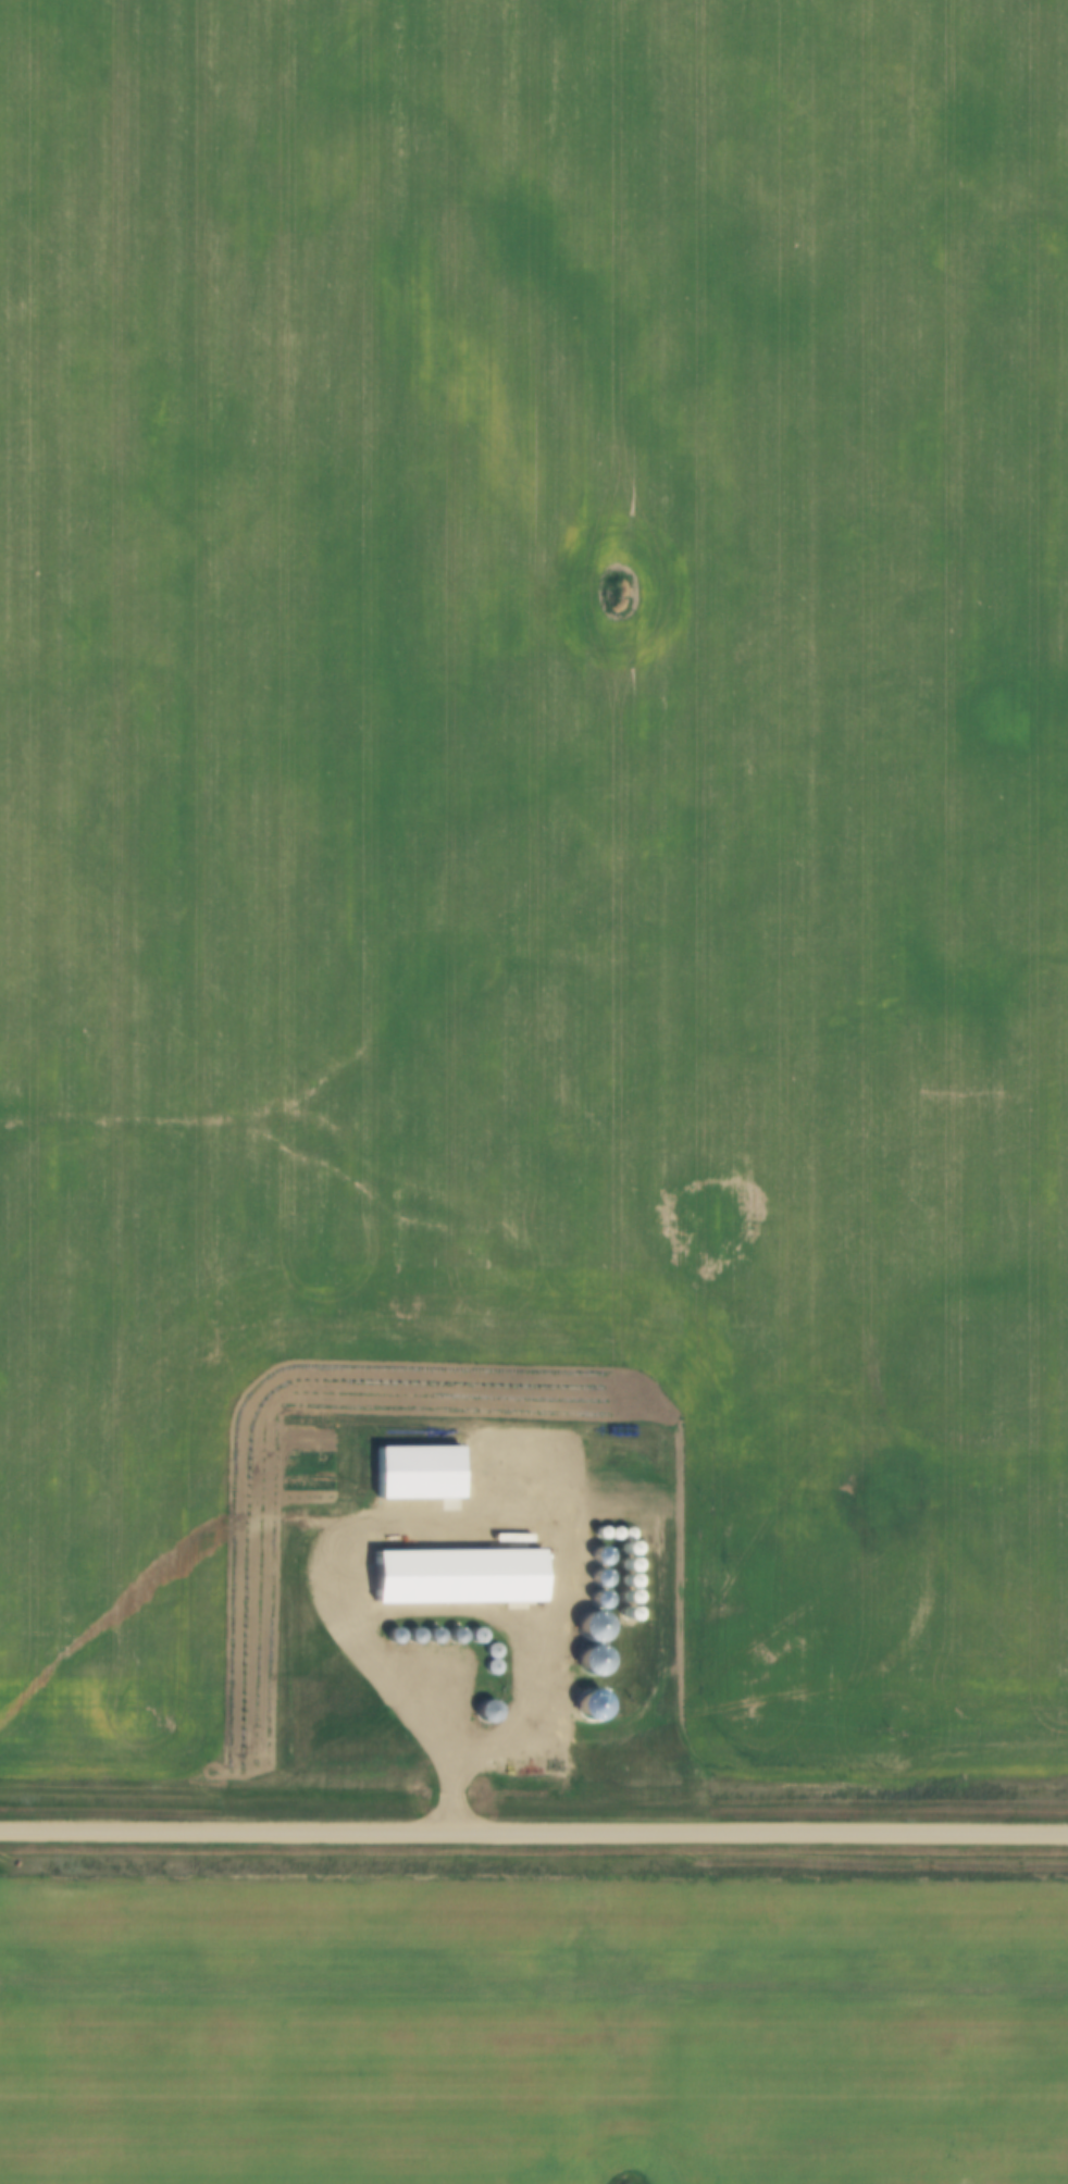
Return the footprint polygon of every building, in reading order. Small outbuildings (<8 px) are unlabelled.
[(488,1702),(469,1701),(469,1722),(488,1722),(488,1702)]
